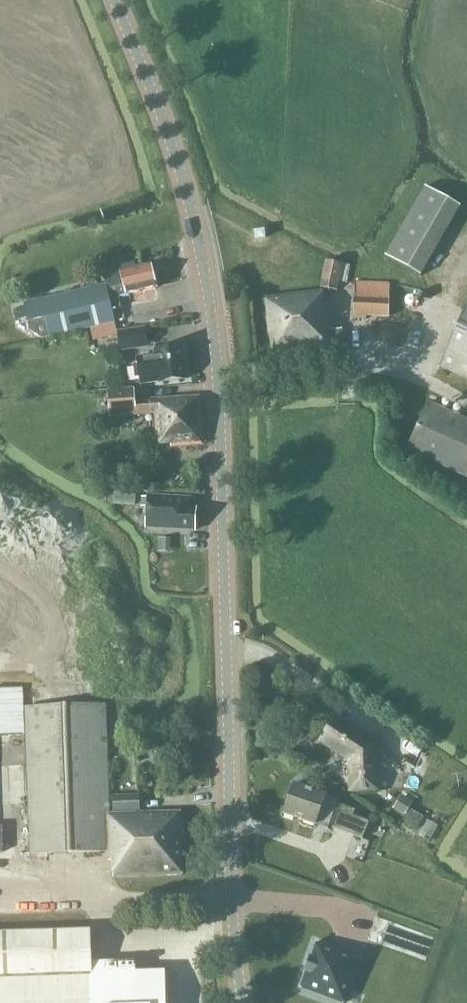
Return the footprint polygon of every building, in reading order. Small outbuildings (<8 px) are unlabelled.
[(386,256),(422,277),(462,207),(426,186),(386,256)] [(257,240),(267,239),(265,230),(255,231),(257,240)] [(351,266),(326,261),(321,288),(338,291),(340,282),(347,284),(351,266)] [(24,304),(24,305),(15,305),(20,323),(28,321),(31,331),(43,339),(50,337),(51,339),(105,325),(107,332),(118,330),(113,310),(142,303),(142,305),(160,300),(158,289),(159,289),(152,264),(136,268),(134,263),(103,271),(106,284),(24,304)] [(356,282),(354,316),(389,318),(391,283),(356,282)] [(263,298),(270,347),(271,355),(332,347),(345,345),(343,329),(330,331),(327,305),(325,305),(324,294),(323,291),(317,290),(263,298)] [(440,366),(466,379),(466,306),(440,366)] [(386,339),(406,340),(407,322),(386,321),(386,339)] [(146,328),(118,333),(121,351),(149,347),(146,328)] [(138,357),(142,385),(159,383),(159,385),(187,381),(183,346),(155,350),(156,355),(138,357)] [(134,389),(108,392),(110,418),(154,414),(157,445),(159,447),(171,446),(171,447),(203,445),(200,397),(135,401),(134,389)] [(408,448),(466,476),(466,421),(428,403),(408,448)] [(148,509),(147,529),(195,532),(196,509),(195,509),(191,509),(191,499),(149,497),(149,499),(148,509)] [(30,854),(30,856),(108,852),(109,862),(112,861),(113,878),(184,876),(182,811),(142,813),(141,795),(110,797),(107,704),(25,707),(24,688),(0,689),(0,737),(26,735),(30,854)] [(323,742),(348,759),(350,793),(380,793),(378,748),(338,720),(323,742)] [(294,785),(284,813),(318,825),(328,829),(330,826),(363,839),(371,822),(354,815),(356,810),(338,803),(339,801),(327,797),(327,796),(294,785)] [(404,818),(414,803),(403,796),(393,811),(404,818)] [(425,817),(417,838),(430,843),(437,822),(425,817)] [(0,934),(0,1002),(167,1002),(166,971),(135,972),(135,960),(92,962),(91,931),(0,934)] [(350,988),(352,988),(362,960),(318,944),(319,943),(317,943),(316,944),(317,944),(312,957),(311,959),(306,973),(305,975),(301,987),(300,987),(300,989),(301,989),(339,1002),(345,1002),(350,988)]
